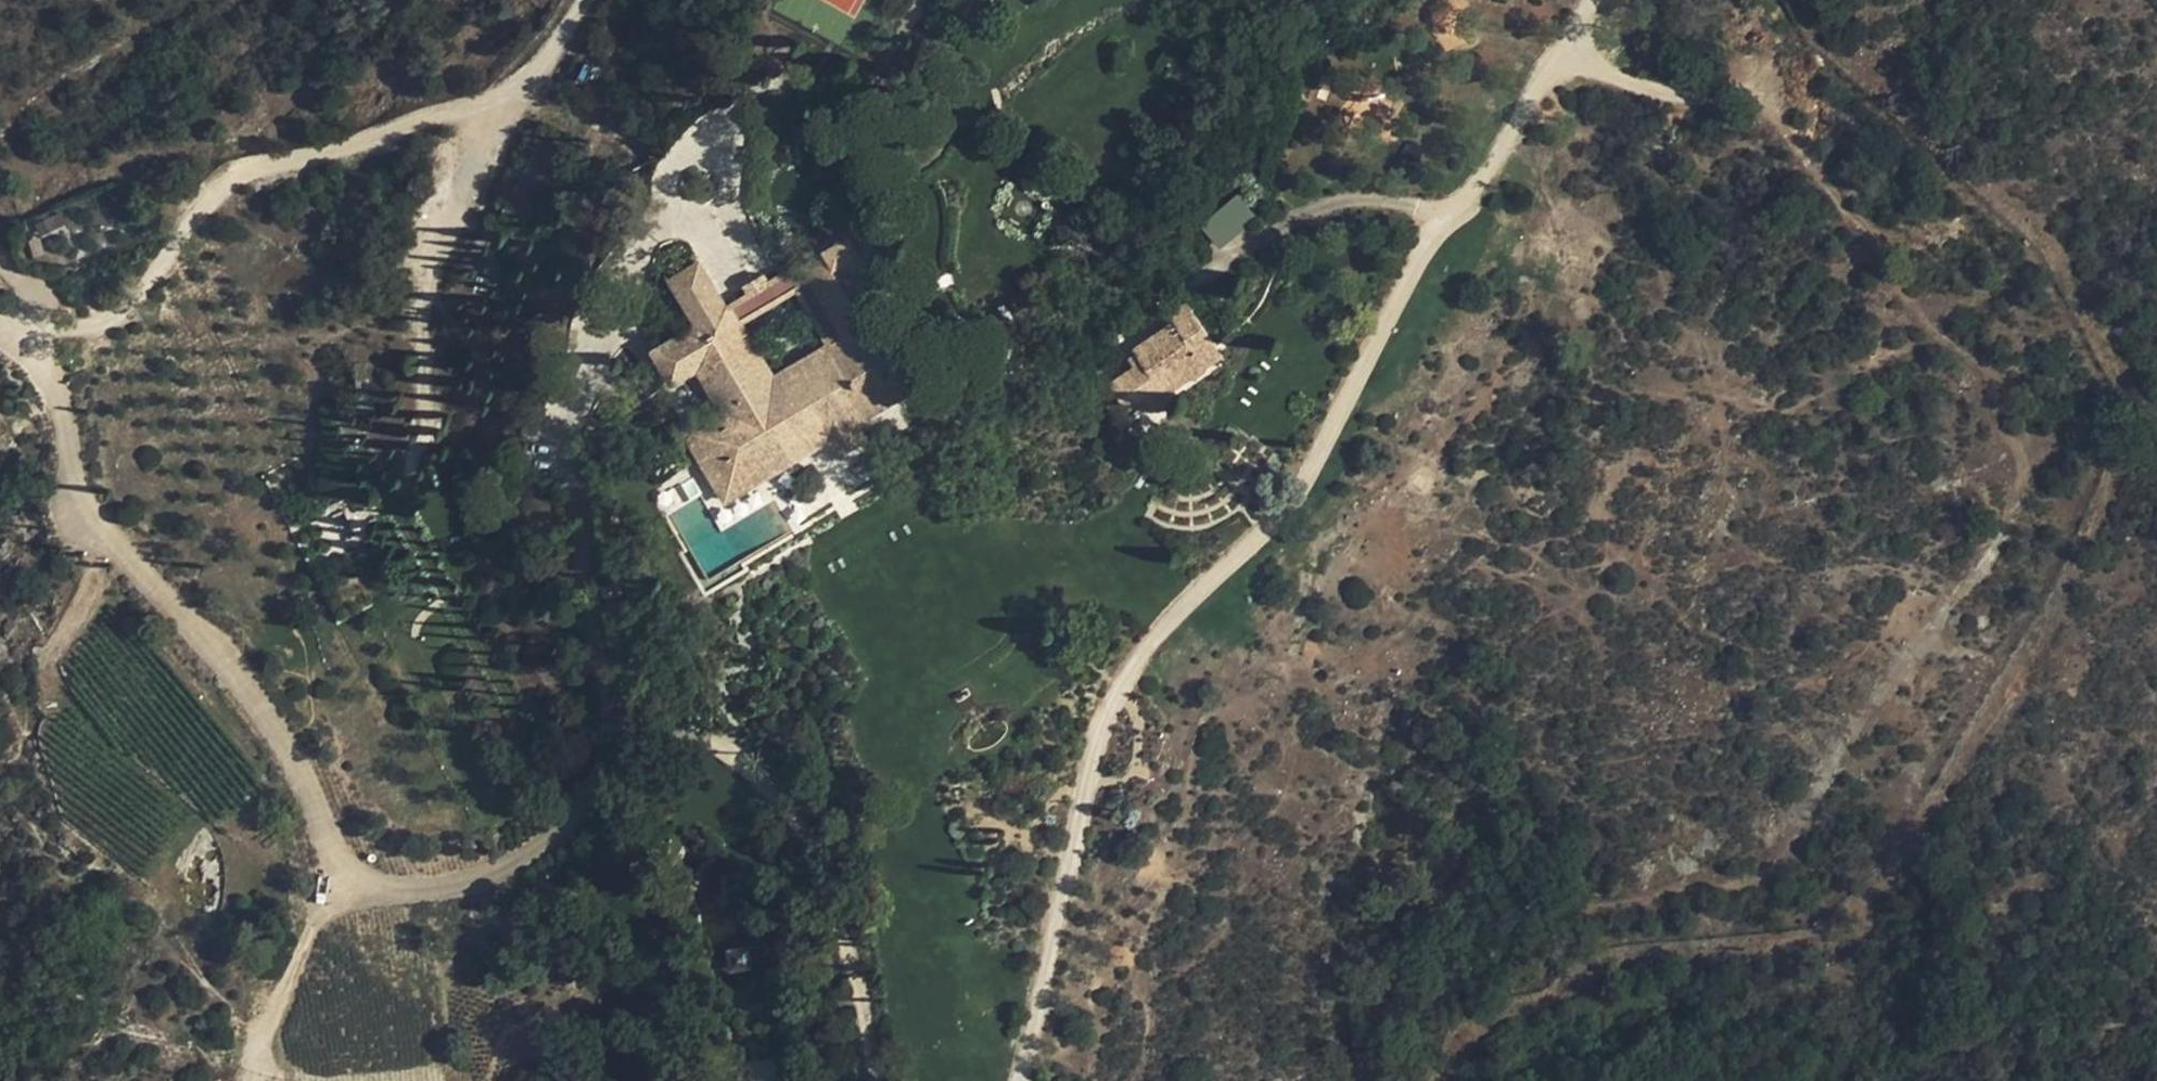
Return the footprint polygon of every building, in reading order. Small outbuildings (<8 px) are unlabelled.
[(1199,226),(1218,248),(1255,216),(1236,194),(1199,226)] [(32,215),(35,256),(88,252),(85,211),(32,215)] [(801,267),(788,274),(798,291),(830,347),(774,379),(742,322),(733,306),(727,309),(701,263),(672,279),(687,305),(684,307),(693,323),(696,321),(698,325),(653,351),(672,383),(697,369),(720,409),(683,430),(701,462),(749,435),(770,473),(926,385),(865,276),(904,254),(883,216),(799,263),(801,267)] [(788,274),(733,306),(742,322),(798,291),(788,274)] [(1128,410),(1149,397),(1218,351),(1192,307),(1166,325),(1173,336),(1157,345),(1140,356),(1146,367),(1116,387),(1128,410)] [(701,462),(723,500),(770,473),(749,435),(701,462)] [(750,965),(746,946),(725,950),(730,970),(750,965)]
